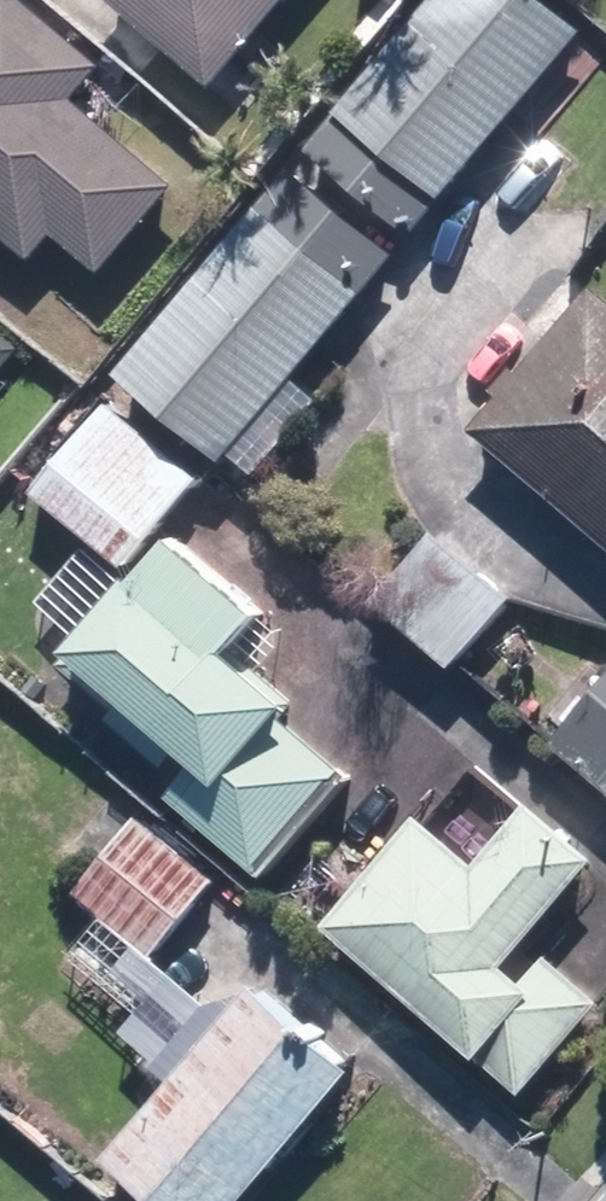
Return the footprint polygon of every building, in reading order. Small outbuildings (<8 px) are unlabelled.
[(118,273),(192,190),(90,101),(119,66),(44,0),(15,0),(0,17),(0,250),(1,251),(17,234),(50,261),(73,235),(118,273)] [(223,83),(295,0),(126,0),(223,83)] [(425,234),(596,29),(561,0),(443,0),(320,146),(425,234)] [(137,372),(240,456),(409,251),(305,166),(137,372)] [(605,525),(605,290),(536,371),(527,364),(504,392),(512,400),(490,426),(605,525)] [(34,350),(0,322),(0,390),(34,350)] [(24,516),(113,593),(212,478),(123,400),(24,516)] [(393,597),(466,663),(525,596),(452,532),(393,597)] [(188,794),(267,865),(355,768),(299,717),(313,701),(251,645),(283,610),(198,535),(194,539),(190,533),(89,644),(143,691),(121,716),(176,767),(201,739),(220,757),(188,794)] [(605,773),(605,699),(569,743),(605,773)] [(56,711),(70,726),(79,719),(64,704),(56,711)] [(533,1093),(605,1009),(605,1002),(551,954),(537,971),(521,959),(605,862),(605,853),(544,798),(487,863),(433,814),(338,923),(533,1093)] [(466,836),(487,846),(505,833),(502,810),(482,801),(463,815),(466,836)] [(156,1200),(255,1200),(369,1065),(270,983),(242,1016),(165,953),(227,880),(149,815),(88,889),(116,912),(82,951),(152,1009),(137,1029),(191,1074),(114,1166),(156,1200)]
